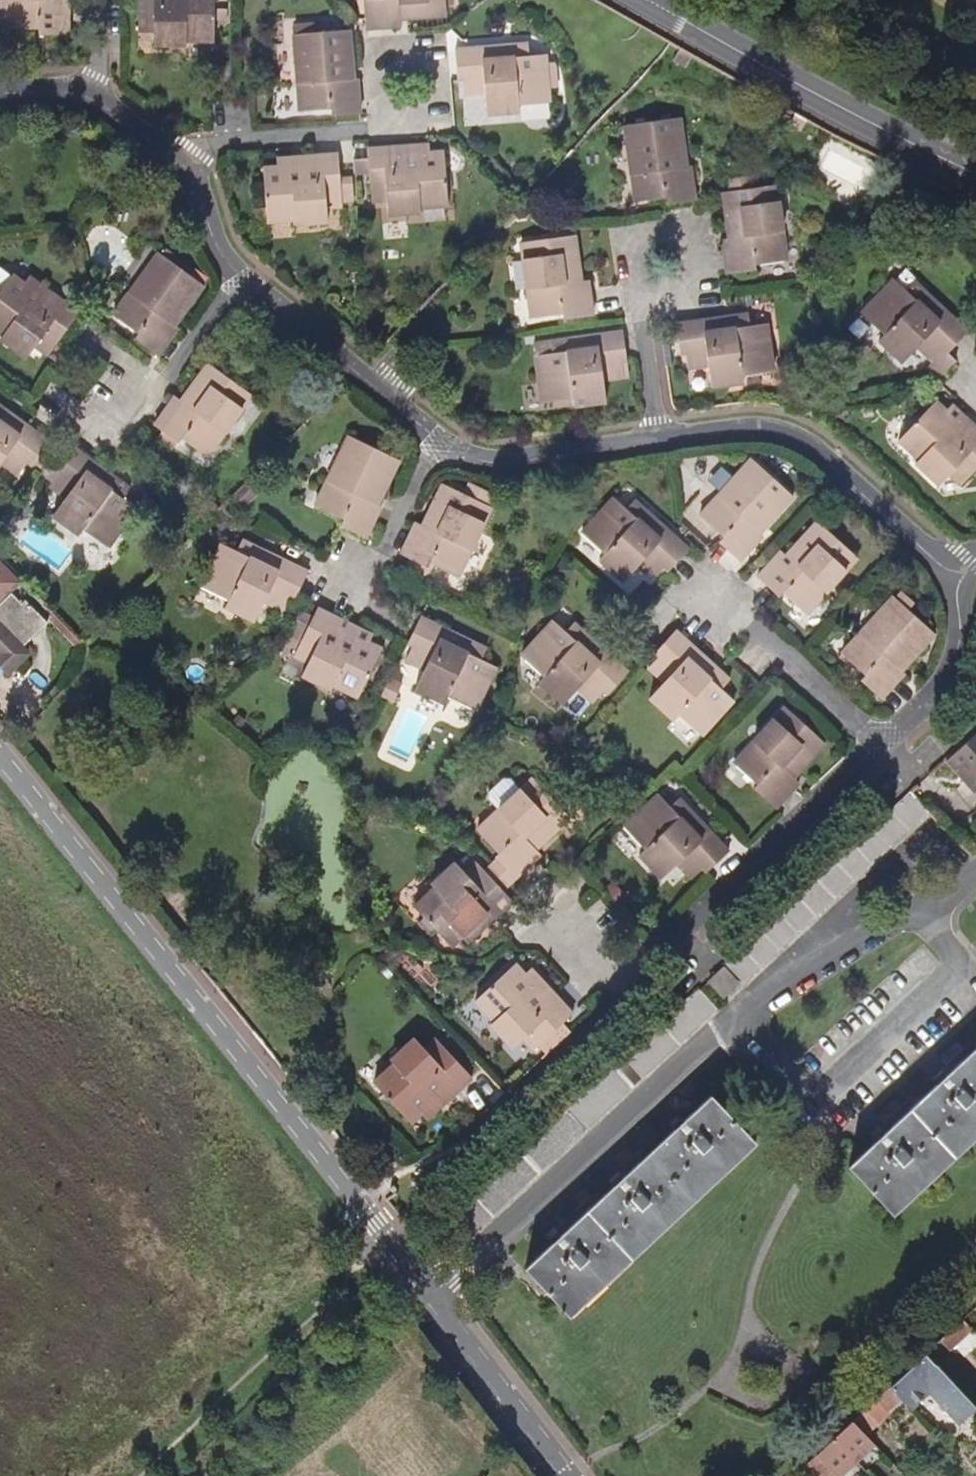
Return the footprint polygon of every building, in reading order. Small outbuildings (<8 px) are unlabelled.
[(9,1),(3,0),(3,30),(41,29),(41,35),(70,35),(70,0),(9,0),(9,1)] [(216,0),(139,0),(139,33),(154,33),(154,46),(187,46),(188,43),(216,43),(216,0)] [(456,0),(364,0),(366,30),(403,27),(403,20),(449,16),(448,5),(456,4),(456,0)] [(362,114),(359,78),(355,79),(351,29),(315,32),(315,26),(298,27),(299,34),(294,35),(300,112),(333,110),(333,116),(362,114)] [(552,103),(548,54),(531,56),(530,43),(456,50),(459,80),(465,80),(466,96),(485,94),(488,116),(521,113),(521,106),(552,103)] [(672,60),(679,47),(673,43),(672,43),(666,57),(672,60)] [(685,67),(693,54),(679,47),(672,60),(685,67)] [(801,129),(807,118),(796,112),(790,122),(801,129)] [(690,168),(682,118),(625,127),(636,203),(668,198),(669,206),(698,201),(693,168),(690,168)] [(450,208),(446,152),(432,153),(431,145),(369,151),(369,158),(354,160),(356,176),(370,174),(373,203),(387,202),(389,216),(422,214),(422,210),(450,208)] [(355,202),(353,179),(342,179),(340,154),(278,159),(278,167),(264,168),(269,223),(296,221),(296,226),(330,223),(329,209),(345,208),(345,203),(355,202)] [(789,261),(778,185),(723,193),(730,240),(723,240),(728,275),(758,271),(757,266),(789,261)] [(595,317),(590,280),(581,281),(575,236),(521,243),(531,319),(564,314),(565,321),(595,317)] [(176,327),(205,286),(158,252),(113,316),(140,335),(136,339),(160,356),(179,329),(176,327)] [(81,313),(30,275),(26,282),(15,274),(0,293),(0,330),(5,334),(1,339),(28,359),(38,346),(49,355),(81,313)] [(949,356),(971,333),(917,281),(908,290),(896,279),(863,314),(886,335),(880,342),(904,365),(919,350),(934,364),(945,352),(949,356)] [(775,371),(769,324),(752,326),(750,314),(677,324),(682,355),(687,355),(689,370),(710,367),(713,388),(745,383),(744,376),(775,371)] [(626,379),(624,363),(629,363),(625,331),(535,344),(543,404),(574,400),(575,408),(608,404),(605,382),(626,379)] [(209,457),(254,395),(210,363),(182,401),(177,397),(155,426),(162,431),(157,439),(173,451),(182,438),(209,457)] [(953,405),(948,411),(937,401),(900,442),(920,460),(916,465),(941,487),(950,477),(962,488),(975,473),(975,426),(953,405)] [(0,403),(0,467),(3,464),(19,476),(29,462),(33,466),(51,441),(0,403)] [(381,505),(401,460),(349,436),(317,506),(344,520),(341,526),(368,538),(383,506),(381,505)] [(139,509),(126,499),(134,489),(73,445),(55,469),(58,472),(49,484),(67,496),(53,515),(81,535),(85,529),(111,547),(139,509)] [(762,533),(795,497),(753,458),(701,516),(724,538),(720,543),(741,562),(765,535),(762,533)] [(261,488),(251,478),(245,484),(255,494),(261,488)] [(243,507),(255,494),(245,484),(232,496),(243,507)] [(459,578),(494,508),(490,507),(495,497),(476,488),(471,498),(444,485),(423,526),(418,523),(402,555),(412,560),(428,568),(431,563),(435,565),(459,578)] [(471,498),(476,488),(471,485),(465,495),(471,498)] [(691,549),(636,499),(628,508),(615,496),(582,532),(605,554),(600,560),(625,582),(639,567),(655,581),(666,569),(670,572),(691,549)] [(808,617),(860,559),(818,521),(787,555),(782,550),(758,578),(780,598),(784,594),(808,617)] [(296,599),(309,573),(243,539),(237,551),(222,544),(201,586),(229,600),(226,607),(256,622),(266,602),(284,612),(291,598),(296,599)] [(50,622),(27,599),(24,602),(13,592),(23,582),(0,558),(0,663),(10,674),(31,652),(25,646),(50,622)] [(426,584),(435,565),(431,563),(428,568),(412,560),(405,573),(426,584)] [(904,671),(937,635),(909,610),(917,602),(902,589),(842,654),(866,676),(861,681),(883,700),(906,674),(904,671)] [(360,699),(384,649),(371,642),(374,635),(317,608),(313,617),(300,610),(290,632),(303,638),(294,656),(291,655),(280,677),(298,686),(302,677),(332,691),(334,686),(360,699)] [(481,662),(487,650),(421,617),(408,643),(413,646),(406,660),(425,670),(416,689),(445,704),(449,696),(479,711),(499,671),(481,662)] [(630,673),(575,622),(566,631),(554,619),(521,655),(544,677),(539,681),(565,706),(579,690),(595,704),(605,693),(609,696),(630,673)] [(736,701),(723,690),(732,680),(676,629),(655,652),(661,657),(650,668),(665,681),(650,698),(675,721),(680,716),(703,738),(736,701)] [(383,718),(392,700),(379,694),(370,712),(383,718)] [(827,744),(786,707),(734,764),(759,787),(755,790),(777,811),(801,783),(796,778),(827,744)] [(945,759),(965,781),(975,792),(975,791),(975,730),(945,759)] [(537,849),(571,818),(534,778),(477,830),(500,856),(496,859),(515,879),(542,854),(537,849)] [(837,860),(725,965),(726,966),(742,985),(929,810),(910,791),(882,819),(837,860)] [(730,852),(680,798),(671,805),(659,792),(624,824),(646,849),(639,855),(662,880),(678,865),(691,881),(704,869),(708,873),(730,852)] [(468,942),(514,902),(478,861),(466,872),(456,861),(430,884),(434,889),(415,905),(451,946),(462,936),(468,942)] [(574,1015),(531,968),(526,973),(516,963),(475,1001),(493,1021),(490,1025),(513,1050),(524,1040),(535,1052),(574,1015)] [(724,968),(709,982),(723,997),(738,983),(724,968)] [(428,1121),(473,1078),(438,1039),(427,1049),(415,1037),(391,1061),(393,1064),(373,1083),(412,1124),(422,1114),(428,1121)] [(848,1167),(890,1212),(975,1132),(975,1049),(848,1167)] [(525,1269),(566,1314),(752,1141),(711,1096),(525,1269)] [(890,1212),(893,1215),(975,1139),(975,1132),(890,1212)] [(752,1141),(566,1314),(570,1318),(756,1144),(752,1141)] [(963,1320),(924,1354),(933,1362),(948,1349),(949,1350),(972,1330),(963,1320)] [(924,1354),(888,1387),(899,1399),(909,1408),(929,1390),(960,1423),(975,1410),(975,1408),(933,1362),(924,1354)] [(888,1387),(877,1398),(888,1410),(899,1399),(888,1387)] [(835,1475),(841,1475),(874,1445),(852,1421),(816,1456),(833,1474),(835,1475)] [(816,1456),(803,1467),(812,1475),(830,1475),(833,1474),(816,1456)]
